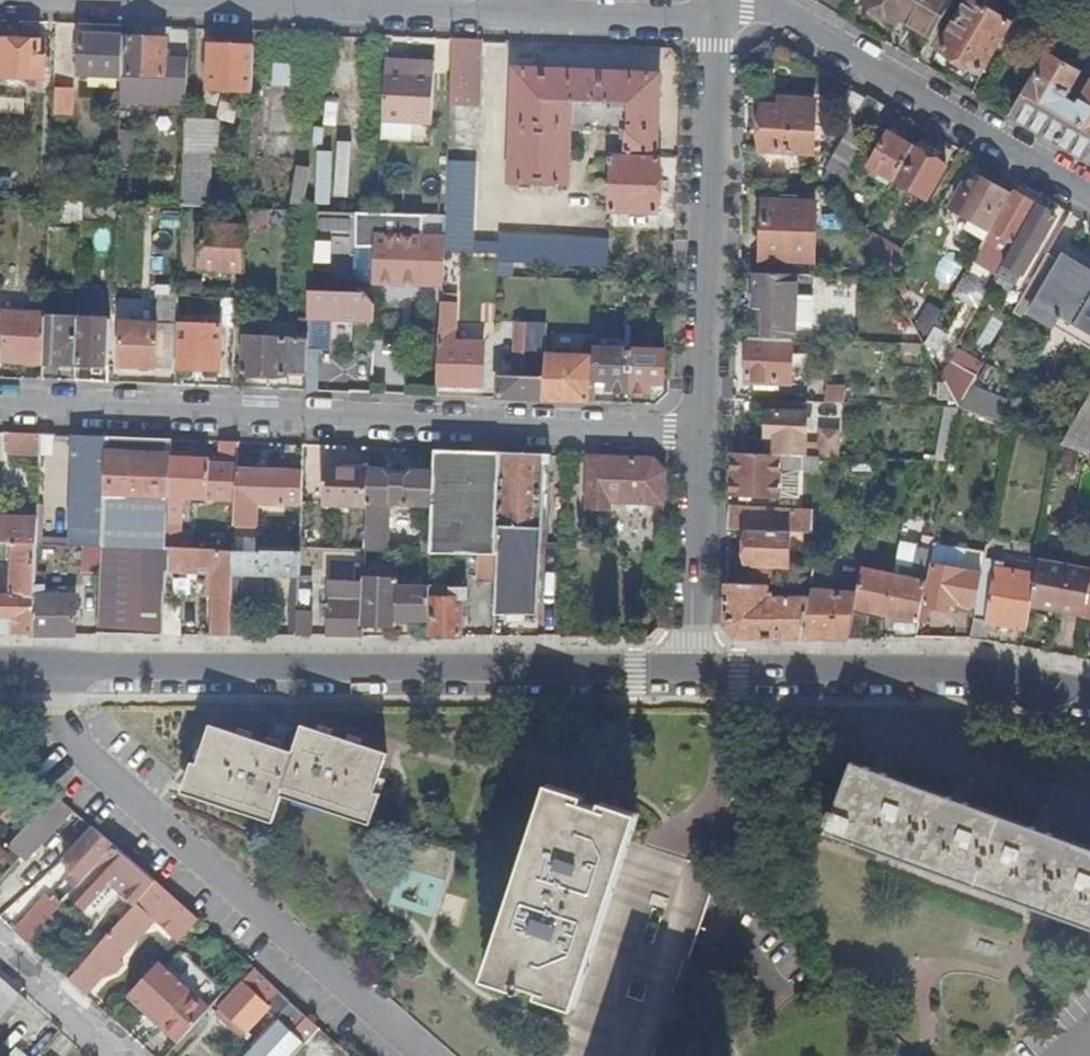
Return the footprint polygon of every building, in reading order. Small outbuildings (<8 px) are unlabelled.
[(849,22),(861,0),(821,0),(818,5),(849,22)] [(956,0),(868,0),(865,5),(899,25),(902,20),(905,15),(911,18),(908,23),(934,38),(956,0)] [(1023,30),(1036,7),(1023,0),(1022,0),(1010,22),(998,16),(1002,10),(990,3),(987,9),(971,0),(943,49),(984,75),(1014,25),(1023,30)] [(911,18),(905,15),(902,20),(908,23),(911,18)] [(123,77),(124,38),(83,36),(81,75),(123,77)] [(5,39),(3,39),(2,77),(45,78),(46,40),(20,40),(20,37),(6,37),(5,39)] [(167,39),(124,38),(123,77),(122,93),(122,104),(187,107),(189,61),(166,60),(167,39)] [(480,107),(482,42),(453,41),(451,106),(480,107)] [(211,91),(254,92),(255,50),(212,48),(211,91)] [(1089,162),(1089,92),(1081,108),(1067,101),(1085,69),(1081,67),(1078,72),(1051,56),(1015,119),(1089,162)] [(436,63),(386,61),(386,72),(436,73),(436,63)] [(270,62),(270,85),(289,85),(289,63),(270,62)] [(515,71),(511,186),(569,188),(571,132),(627,134),(627,159),(614,159),(612,214),(660,216),(662,162),(657,162),(660,76),(515,71)] [(436,73),(386,72),(384,124),(434,126),(436,73)] [(75,91),(56,90),(55,117),(74,118),(75,91)] [(108,114),(121,114),(122,104),(122,93),(109,93),(108,114)] [(831,169),(848,179),(889,108),(873,99),(831,169)] [(765,109),(782,109),(783,101),(766,100),(765,109)] [(815,155),(817,102),(783,101),(782,109),(765,109),(763,152),(815,155)] [(187,122),(184,209),(211,210),(213,156),(219,157),(220,125),(187,122)] [(134,133),(121,133),(119,167),(133,168),(134,133)] [(882,174),(896,182),(916,149),(891,135),(872,168),(876,171),(873,177),(879,180),(882,174)] [(917,149),(916,149),(896,182),(930,202),(949,168),(932,158),(934,148),(925,143),(917,149)] [(447,202),(446,241),(445,254),(474,256),(478,178),(454,177),(453,203),(447,202)] [(957,213),(971,221),(992,234),(1013,198),(978,178),(973,187),(958,211),(957,213)] [(954,209),(958,211),(973,187),(968,184),(954,209)] [(1039,208),(1016,194),(1013,198),(992,234),(987,243),(977,260),(1001,274),(1039,208)] [(84,222),(85,205),(51,203),(50,230),(84,232),(84,222)] [(766,203),(764,262),(815,264),(817,205),(766,203)] [(1058,219),(1039,208),(1001,274),(1000,277),(1018,288),(1058,219)] [(270,231),(271,212),(249,211),(248,230),(270,231)] [(344,232),(345,218),(318,216),(317,229),(344,232)] [(381,216),(358,216),(357,250),(376,251),(375,284),(444,286),(445,254),(446,241),(425,240),(426,218),(381,216)] [(965,232),(987,243),(992,234),(971,221),(965,232)] [(201,271),(245,273),(247,230),(203,228),(201,271)] [(501,239),(500,257),(500,266),(609,271),(610,243),(501,239)] [(871,247),(884,270),(893,254),(874,243),(871,247)] [(884,270),(890,279),(902,259),(893,254),(884,270)] [(950,285),(957,259),(941,255),(935,281),(950,285)] [(1026,297),(1020,307),(1034,315),(1038,309),(1058,321),(1061,315),(1074,323),(1089,295),(1089,275),(1066,261),(1064,265),(1049,256),(1038,276),(1026,297)] [(952,293),(973,305),(989,277),(968,266),(952,293)] [(767,311),(766,341),(794,342),(796,342),(797,329),(814,330),(816,277),(757,275),(756,311),(767,311)] [(366,294),(312,291),(311,319),(376,322),(376,308),(366,294)] [(1074,323),(1089,332),(1089,295),(1074,323)] [(180,298),(180,297),(160,296),(159,325),(125,324),(123,367),(177,370),(179,326),(180,298)] [(456,297),(444,297),(442,332),(440,386),(484,388),(486,346),(454,345),(456,297)] [(929,333),(941,311),(927,303),(915,325),(929,333)] [(6,362),(45,364),(47,318),(47,315),(2,313),(1,337),(7,337),(6,362)] [(907,314),(896,320),(907,341),(918,334),(907,314)] [(45,364),(78,365),(80,319),(47,318),(45,364)] [(78,365),(112,366),(114,321),(80,319),(78,365)] [(500,378),(500,400),(545,402),(546,353),(547,326),(520,325),(518,379),(500,378)] [(224,328),(179,326),(177,370),(222,372),(224,328)] [(923,343),(938,352),(948,335),(933,326),(923,343)] [(394,338),(374,338),(373,382),(392,383),(394,338)] [(308,377),(309,366),(310,342),(244,339),(242,375),(308,377)] [(792,386),(794,342),(766,341),(751,341),(750,385),(792,386)] [(986,366),(958,350),(951,362),(959,367),(979,378),(986,366)] [(598,351),(598,358),(598,384),(611,384),(611,392),(631,393),(632,351),(598,351)] [(667,352),(632,351),(631,393),(652,393),(652,386),(666,387),(667,352)] [(559,358),(546,353),(545,402),(591,404),(592,358),(559,358)] [(341,367),(309,366),(308,377),(308,392),(321,392),(340,393),(341,367)] [(979,378),(959,367),(945,380),(961,408),(973,388),(979,378)] [(1005,407),(973,388),(961,408),(961,409),(1000,424),(1005,407)] [(847,390),(829,389),(828,404),(847,405),(847,390)] [(1063,447),(1089,457),(1089,401),(1063,447)] [(961,409),(948,409),(937,463),(950,464),(961,409)] [(809,416),(779,415),(779,417),(769,417),(769,438),(778,439),(778,457),(808,458),(808,445),(809,416)] [(822,445),(822,459),(841,460),(841,432),(822,432),(822,445)] [(55,454),(56,437),(13,435),(13,452),(55,454)] [(86,548),(104,549),(104,539),(106,492),(108,439),(78,438),(73,547),(86,548)] [(778,439),(769,438),(769,456),(778,457),(778,439)] [(174,459),(175,441),(108,439),(106,492),(172,496),(174,459)] [(174,459),(172,496),(170,525),(182,526),(184,499),(238,501),(239,470),(240,444),(224,444),(224,467),(212,466),(213,462),(193,461),(193,455),(179,454),(179,459),(174,459)] [(822,445),(808,445),(808,458),(822,459),(822,445)] [(481,557),(498,558),(501,455),(437,452),(437,474),(435,506),(434,555),(481,557)] [(498,558),(497,592),(496,616),(540,618),(546,465),(552,465),(552,457),(501,455),(498,558)] [(769,456),(733,455),(731,498),(782,500),(783,470),(822,471),(822,459),(808,458),(778,457),(769,456)] [(613,504),(666,506),(667,473),(655,461),(592,458),(590,508),(613,510),(613,504)] [(324,506),(370,508),(371,472),(371,468),(325,467),(324,506)] [(1083,468),(1078,495),(1089,497),(1089,469),(1083,468)] [(305,473),(239,470),(238,501),(237,526),(258,526),(259,503),(303,505),(305,473)] [(370,508),(368,552),(390,553),(391,505),(435,506),(437,474),(414,473),(410,480),(392,480),(389,473),(371,472),(370,508)] [(749,532),(792,534),(806,534),(815,535),(815,513),(731,509),(730,531),(749,532)] [(16,545),(38,546),(39,521),(0,519),(0,545),(16,545)] [(182,526),(170,525),(169,543),(169,551),(171,551),(180,551),(182,526)] [(750,585),(769,586),(779,587),(781,567),(791,568),(791,554),(792,534),(749,532),(747,566),(752,567),(750,585)] [(806,554),(806,534),(792,534),(791,554),(806,554)] [(828,578),(836,536),(824,535),(815,586),(820,588),(828,578)] [(889,617),(921,624),(936,540),(926,538),(923,551),(919,550),(915,571),(903,569),(901,578),(897,577),(889,617)] [(35,636),(37,585),(38,546),(16,545),(14,597),(0,597),(0,637),(35,636)] [(919,550),(902,547),(897,577),(901,578),(903,569),(915,571),(919,550)] [(85,575),(103,576),(104,549),(86,548),(85,575)] [(103,576),(100,636),(167,637),(167,608),(167,573),(170,574),(171,551),(169,551),(104,549),(103,576)] [(980,608),(987,570),(990,551),(981,550),(976,575),(936,568),(929,607),(954,612),(955,604),(980,608)] [(235,575),(236,553),(181,551),(180,551),(171,551),(170,574),(217,575),(215,638),(233,638),(235,580),(235,575)] [(235,575),(300,577),(301,555),(236,553),(235,575)] [(480,591),(497,592),(498,558),(481,557),(480,591)] [(1038,578),(1032,609),(1087,619),(1089,604),(1089,571),(1041,561),(1038,578)] [(897,577),(864,570),(859,599),(857,610),(889,617),(897,577)] [(997,572),(987,570),(980,608),(974,641),(988,644),(992,625),(1028,631),(1032,609),(1038,578),(997,570),(997,572)] [(235,580),(233,638),(251,638),(252,608),(248,607),(249,580),(235,580)] [(367,580),(367,584),(365,627),(398,629),(398,621),(399,588),(399,581),(367,580)] [(331,582),(329,638),(365,638),(365,627),(367,584),(331,582)] [(46,585),(37,585),(35,636),(76,636),(77,599),(61,598),(61,592),(46,591),(46,585)] [(769,601),(769,586),(750,585),(728,585),(726,627),(739,641),(805,641),(812,601),(769,601)] [(432,622),(433,589),(399,588),(398,621),(432,622)] [(469,589),(433,588),(433,589),(432,622),(431,638),(464,638),(464,611),(468,611),(469,589)] [(805,641),(851,642),(855,616),(857,610),(859,599),(814,590),(812,601),(805,641)] [(167,608),(167,637),(183,637),(183,608),(167,608)] [(299,613),(298,638),(314,638),(315,614),(299,613)] [(867,642),(871,619),(855,616),(851,642),(867,642)] [(389,756),(306,728),(297,755),(214,727),(193,790),(276,818),(286,790),(368,818),(389,756)] [(869,769),(858,765),(854,776),(847,798),(842,812),(837,810),(832,825),(836,827),(835,832),(1089,927),(1089,850),(869,769)] [(854,776),(834,769),(826,790),(847,798),(854,776)] [(9,847),(21,858),(25,861),(72,810),(55,795),(9,847)] [(23,809),(10,797),(0,807),(0,819),(7,826),(23,809)] [(626,841),(632,822),(553,797),(495,977),(515,984),(513,992),(524,996),(527,988),(564,1000),(573,1003),(624,847),(626,841)] [(117,849),(95,830),(66,863),(75,871),(67,879),(80,891),(117,849)] [(675,1015),(698,943),(714,893),(719,878),(685,867),(671,862),(624,847),(573,1003),(563,1031),(555,1055),(662,1055),(675,1015)] [(89,910),(107,889),(117,888),(125,895),(139,907),(158,885),(117,849),(80,891),(74,898),(72,900),(86,913),(89,910)] [(158,885),(139,907),(71,984),(83,995),(108,968),(114,973),(119,972),(125,964),(121,961),(163,914),(188,935),(200,922),(158,885)] [(61,886),(35,916),(18,901),(1,920),(31,947),(72,900),(74,898),(61,886)] [(102,921),(125,895),(117,888),(107,889),(89,910),(102,921)] [(213,1011),(227,995),(182,954),(167,970),(161,965),(130,1000),(150,1018),(152,1016),(163,1025),(160,1027),(181,1046),(213,1011)] [(257,971),(245,985),(246,986),(220,1014),(237,1029),(241,1024),(249,1031),(268,1011),(279,1020),(248,1055),(299,1055),(322,1029),(257,971)] [(20,997),(0,979),(0,1020),(20,997)]
